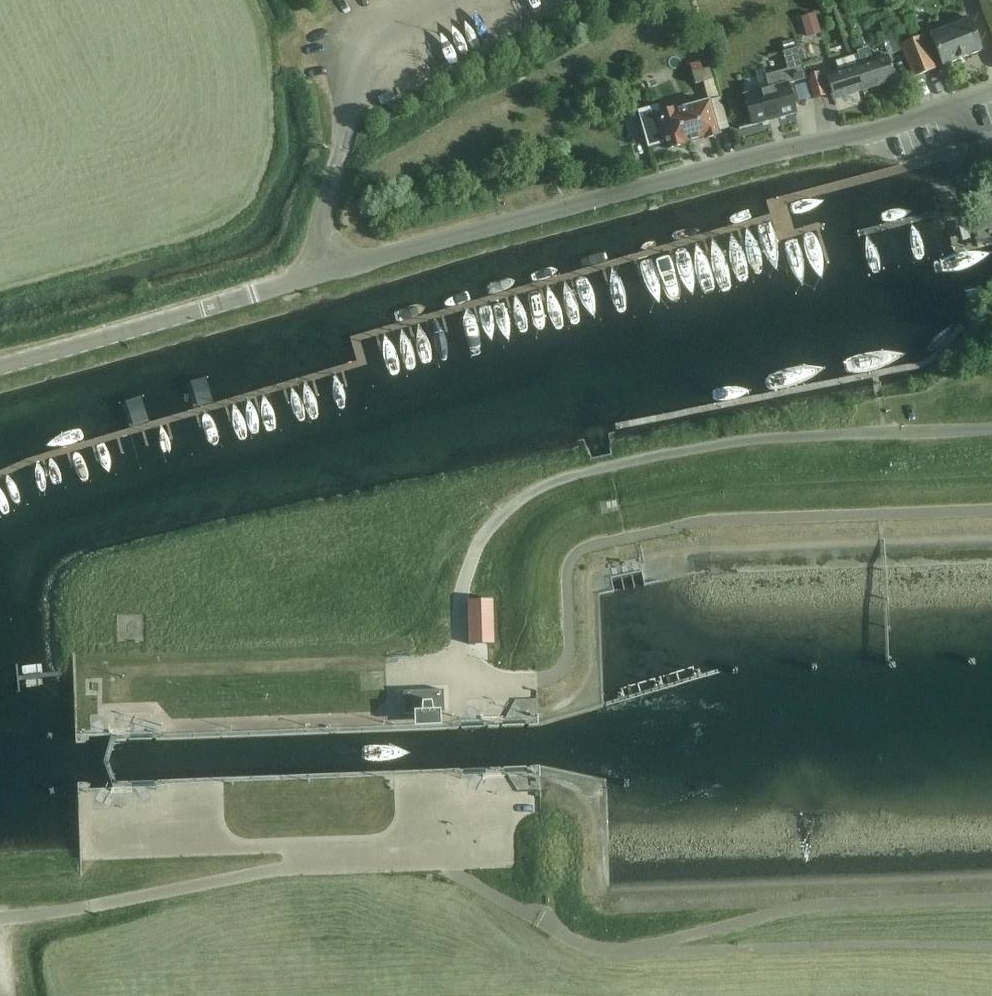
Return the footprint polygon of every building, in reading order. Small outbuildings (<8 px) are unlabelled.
[(812,16),(799,20),(805,40),(818,36),(812,16)] [(941,67),(979,52),(966,21),(929,35),(941,67)] [(886,36),(887,41),(891,53),(901,50),(899,46),(900,45),(897,33),(886,36)] [(912,79),(934,70),(921,37),(900,45),(899,46),(912,79)] [(785,70),(763,77),(766,89),(742,96),(750,127),(793,115),(785,86),(804,80),(795,49),(780,53),(785,70)] [(856,57),(852,58),(862,91),(893,82),(886,57),(869,62),(865,50),(855,53),(856,57)] [(831,101),(862,91),(852,58),(834,63),(837,72),(824,76),(831,101)] [(709,101),(719,99),(711,68),(692,73),(695,84),(703,81),(709,101)] [(812,100),(824,97),(819,79),(807,82),(812,100)] [(707,103),(715,132),(727,129),(719,99),(707,103)] [(991,101),(984,108),(991,117),(991,103),(991,101)] [(703,140),(716,136),(715,132),(707,103),(674,112),(674,110),(657,115),(655,108),(637,113),(647,148),(663,143),(665,150),(683,146),(682,144),(702,139),(703,140)] [(622,562),(607,565),(610,580),(641,573),(638,558),(622,562)] [(472,645),(487,645),(493,645),(492,600),(468,601),(467,601),(467,602),(468,636),(469,645),(472,645)] [(431,714),(443,713),(443,691),(402,692),(403,715),(420,714),(420,717),(432,717),(431,714)]
